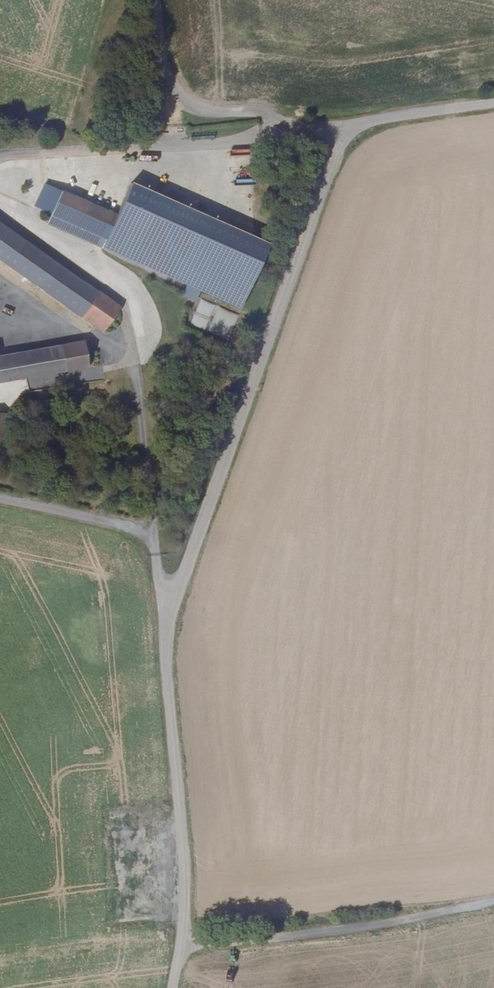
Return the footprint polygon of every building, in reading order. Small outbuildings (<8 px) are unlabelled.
[(167,230),(184,182),(170,177),(153,225),(167,230)] [(44,211),(116,243),(127,220),(38,180),(28,204),(44,211)] [(239,211),(242,203),(236,200),(219,245),(226,247),(228,242),(239,211)] [(39,221),(112,253),(116,243),(44,211),(39,221)] [(239,233),(246,213),(239,211),(228,242),(230,243),(234,231),(239,233)] [(0,239),(0,260),(78,317),(94,293),(96,290),(7,228),(0,239)] [(214,300),(232,249),(226,247),(219,245),(201,294),(214,300)] [(184,296),(197,302),(201,294),(187,289),(184,296)] [(115,313),(107,302),(94,293),(78,317),(100,333),(115,313)] [(207,330),(214,303),(199,299),(192,326),(207,330)] [(229,340),(240,315),(218,306),(208,331),(229,340)] [(97,363),(94,339),(24,349),(5,354),(0,355),(0,374),(2,378),(97,363)] [(118,852),(120,867),(135,865),(133,850),(118,852)]
